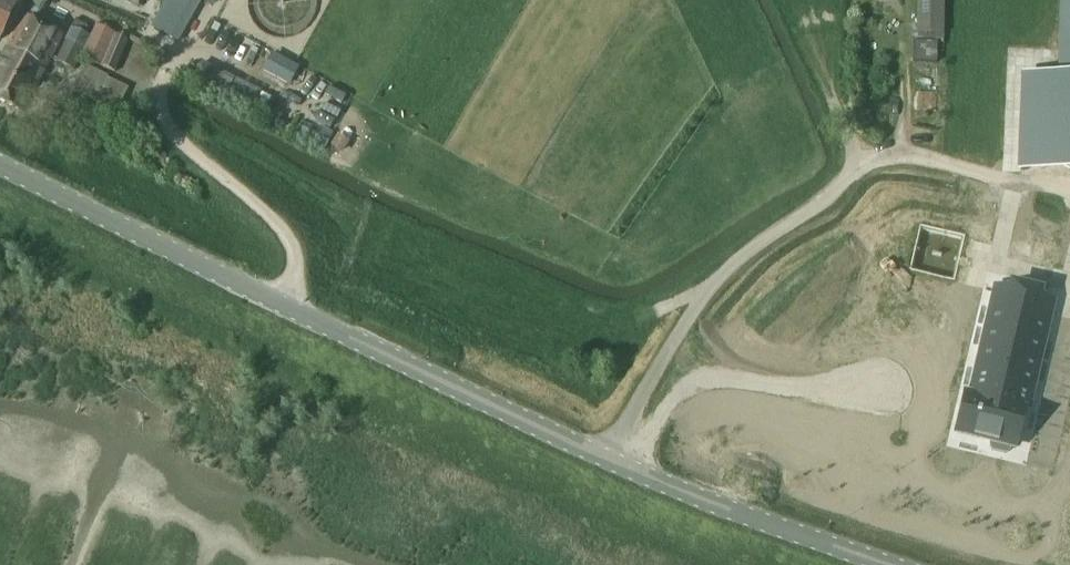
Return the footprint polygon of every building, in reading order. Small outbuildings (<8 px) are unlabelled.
[(2,0),(0,0),(0,41),(16,6),(2,0)] [(153,25),(180,40),(202,0),(169,0),(168,2),(157,20),(156,22),(154,24),(153,25)] [(944,0),(918,0),(917,35),(944,36),(944,0)] [(1062,76),(1069,76),(1069,0),(1065,0),(1062,76)] [(8,47),(46,67),(61,39),(23,19),(8,47)] [(73,27),(66,41),(75,44),(83,48),(89,35),(73,27)] [(93,32),(82,56),(101,64),(111,40),(93,32)] [(101,67),(108,70),(116,73),(130,41),(115,34),(101,67)] [(914,38),(914,60),(940,60),(940,46),(944,46),(944,36),(917,36),(916,38),(914,38)] [(65,41),(56,61),(74,69),(83,49),(65,41)] [(46,67),(8,47),(0,62),(0,101),(22,112),(46,67)] [(88,65),(76,90),(97,100),(98,97),(119,109),(129,88),(108,78),(109,75),(88,65)] [(1022,166),(1032,167),(1034,168),(1035,169),(1037,170),(1038,171),(1040,171),(1041,171),(1042,171),(1044,171),(1045,171),(1047,170),(1049,169),(1050,168),(1051,167),(1062,168),(1067,171),(1069,172),(1069,76),(1062,76),(1025,74),(1022,166)] [(921,225),(911,270),(955,281),(965,236),(921,225)] [(987,272),(946,447),(1026,466),(1067,290),(987,272)]
